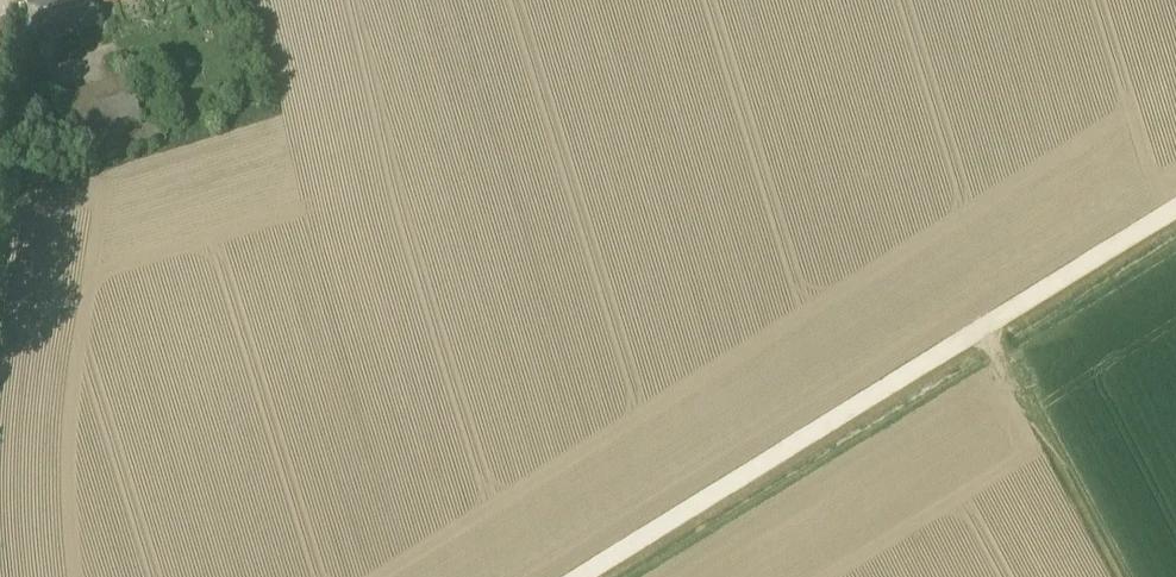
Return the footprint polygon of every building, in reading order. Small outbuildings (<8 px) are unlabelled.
[(35,45),(96,26),(88,0),(28,0),(23,2),(35,45)]
